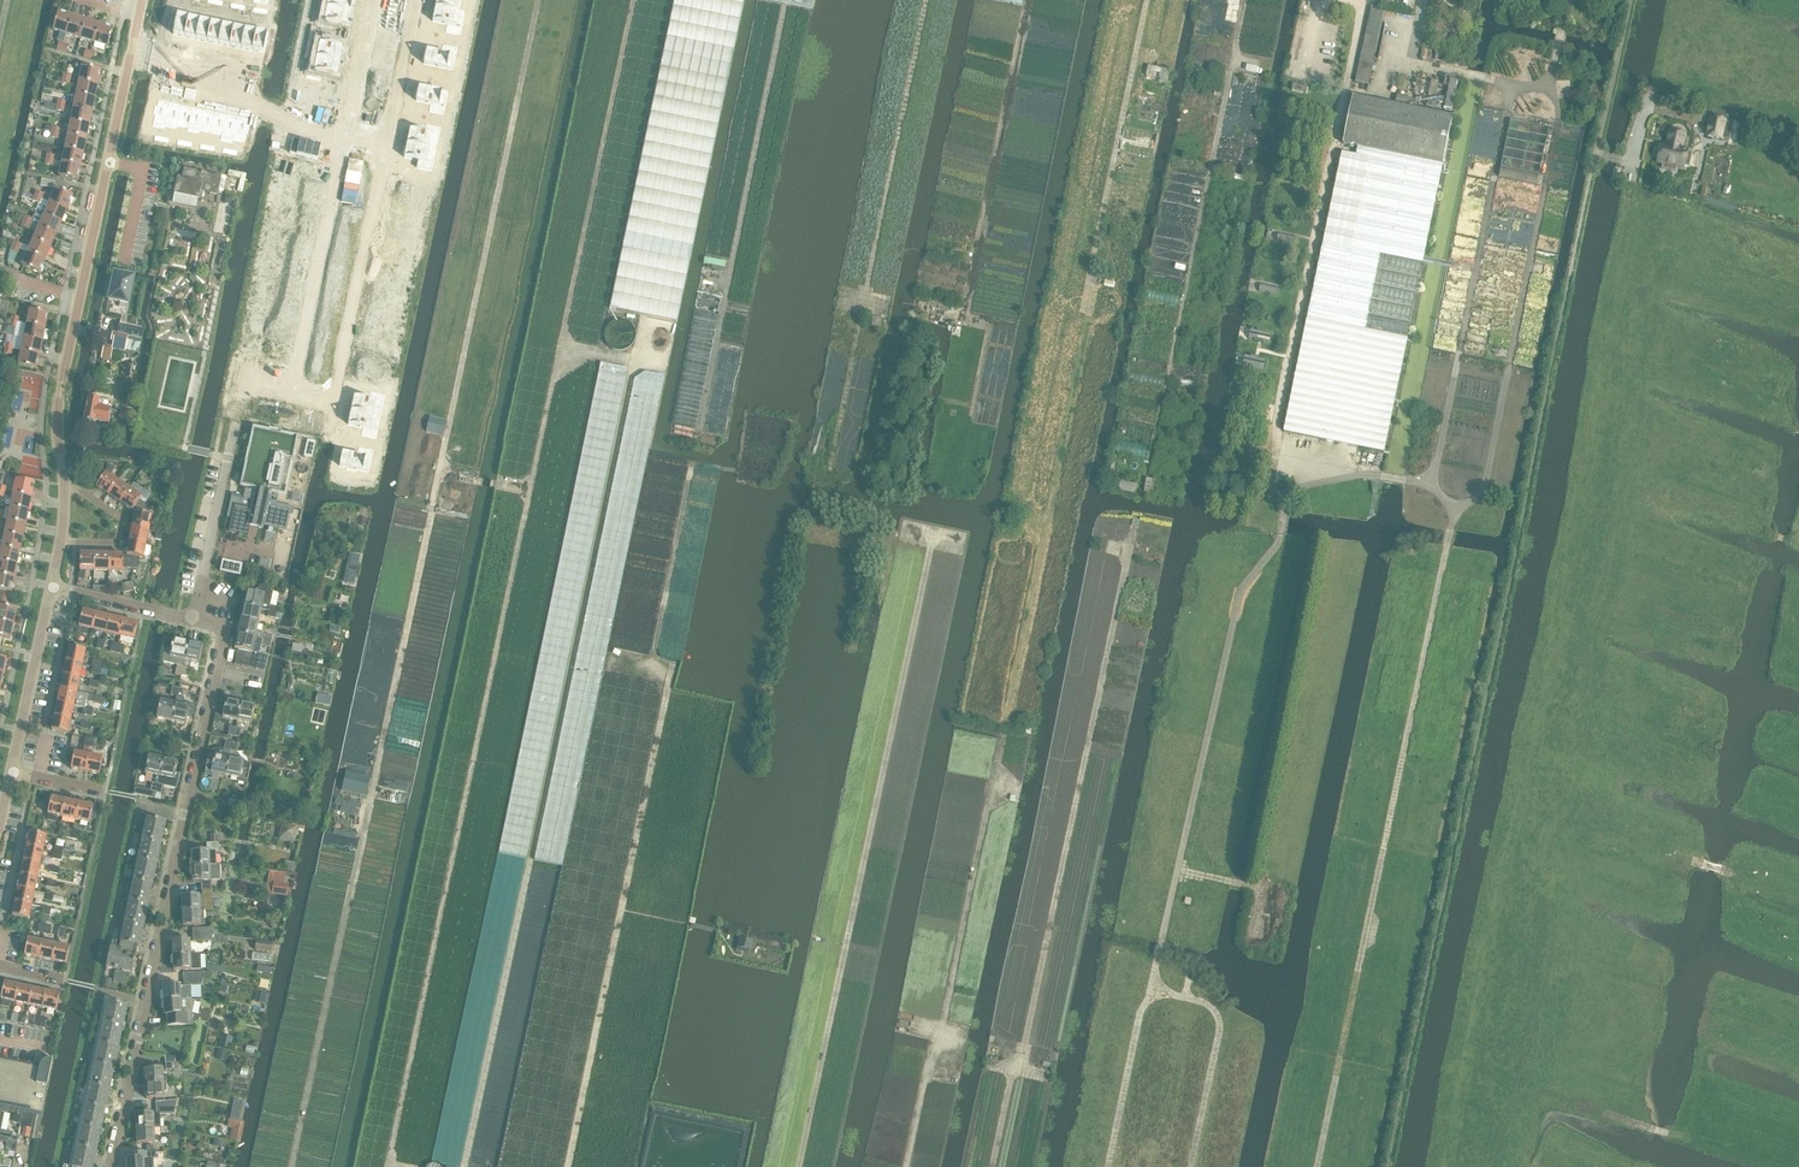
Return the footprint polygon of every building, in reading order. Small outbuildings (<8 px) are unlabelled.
[(326,6),(324,5),(324,6),(351,11),(353,0),(328,0),(326,6)] [(435,6),(465,13),(465,12),(459,11),(462,0),(436,0),(435,6)] [(609,309),(677,323),(744,0),(674,0),(609,309)] [(814,0),(769,0),(812,9),(814,0)] [(318,19),(316,27),(331,30),(332,23),(335,23),(339,24),(348,26),(351,12),(351,11),(324,6),(321,20),(318,19)] [(435,7),(432,21),(440,23),(444,24),(447,24),(445,32),(460,35),(465,13),(435,6),(434,7),(435,7)] [(1372,7),(1356,82),(1370,85),(1385,10),(1372,7)] [(1391,7),(1388,22),(1410,26),(1413,12),(1391,7)] [(177,12),(172,34),(184,36),(189,15),(177,12)] [(49,21),(47,29),(53,30),(60,33),(56,48),(57,49),(57,50),(61,51),(64,44),(67,35),(72,17),(58,13),(56,20),(55,23),(49,21)] [(189,15),(184,36),(195,39),(200,17),(189,15)] [(67,35),(64,44),(69,45),(70,46),(73,37),(80,39),(86,21),(72,17),(67,35)] [(200,17),(195,39),(207,41),(211,20),(200,17)] [(211,20),(207,41),(218,44),(223,22),(211,20)] [(86,21),(80,39),(94,43),(99,25),(86,21)] [(223,22),(218,44),(229,46),(234,24),(223,22)] [(234,24),(229,46),(241,48),(245,27),(234,24)] [(99,25),(94,43),(107,47),(113,30),(99,25)] [(295,26),(293,38),(296,38),(300,39),(302,27),(299,27),(295,26)] [(245,27),(241,48),(252,51),(256,29),(245,27)] [(256,29),(252,51),(264,53),(268,32),(256,29)] [(315,33),(310,55),(340,61),(341,59),(343,59),(345,50),(343,49),(343,46),(335,45),(331,44),(329,43),(331,36),(315,33)] [(424,51),(422,60),(424,61),(423,64),(453,70),(458,47),(443,44),(441,52),(439,51),(434,50),(426,48),(425,52),(424,51)] [(307,69),(306,77),(320,80),(322,73),(325,73),(329,74),(337,76),(340,61),(310,55),(313,56),(310,70),(307,69)] [(1149,66),(1146,81),(1167,85),(1170,70),(1149,66)] [(82,67),(79,81),(98,85),(101,71),(82,67)] [(57,78),(56,82),(62,84),(70,86),(71,81),(63,79),(57,78)] [(1453,110),(1459,81),(1451,79),(1445,109),(1453,110)] [(79,81),(76,95),(95,99),(98,85),(79,81)] [(304,83),(300,106),(330,112),(330,109),(332,110),(334,100),(332,100),(333,97),(325,95),(320,94),(318,94),(319,86),(304,83)] [(1293,84),(1292,91),(1306,94),(1308,87),(1293,84)] [(416,88),(414,97),(416,98),(415,101),(424,103),(428,103),(430,104),(429,112),(444,115),(448,92),(418,85),(418,89),(416,88)] [(76,95),(74,109),(92,112),(95,99),(76,95)] [(1354,95),(1344,144),(1443,164),(1453,116),(1354,95)] [(154,114),(152,126),(164,129),(170,101),(169,101),(158,99),(156,105),(154,105),(153,114),(154,114)] [(170,101),(164,129),(165,126),(176,128),(181,103),(170,101)] [(181,103),(176,128),(177,125),(187,127),(186,130),(187,130),(192,106),(181,104),(182,104),(181,103)] [(192,106),(187,130),(198,133),(203,108),(192,106)] [(203,108),(198,133),(199,133),(200,130),(210,132),(215,111),(203,108)] [(74,109),(71,122),(89,126),(92,112),(74,109)] [(215,111),(210,132),(221,135),(220,140),(226,113),(225,113),(215,111)] [(226,113),(220,140),(232,143),(237,115),(226,113)] [(237,115),(232,143),(233,140),(244,142),(246,133),(248,134),(250,125),(248,124),(249,118),(238,116),(238,115),(237,115)] [(1710,118),(1707,136),(1720,138),(1721,137),(1728,138),(1731,123),(1723,122),(1724,121),(1710,118)] [(71,122),(68,136),(86,140),(89,126),(71,122)] [(409,128),(406,143),(437,149),(441,127),(426,124),(425,131),(422,131),(418,130),(409,128)] [(1661,144),(1658,162),(1663,163),(1662,168),(1676,171),(1677,166),(1683,167),(1684,166),(1689,167),(1692,153),(1686,152),(1686,151),(1684,151),(1686,135),(1670,132),(1668,145),(1661,144)] [(68,136),(65,149),(83,153),(86,140),(68,136)] [(404,145),(402,154),(404,154),(403,158),(412,159),(416,160),(417,160),(416,168),(432,171),(437,149),(406,143),(406,145),(404,145)] [(1344,144),(1285,432),(1382,452),(1443,164),(1344,144)] [(65,149),(62,163),(80,167),(83,153),(65,149)] [(46,160),(45,165),(61,169),(59,177),(77,181),(80,167),(62,163),(53,161),(46,159),(46,160)] [(287,163),(282,185),(313,191),(316,176),(307,175),(303,174),(300,173),(302,166),(287,163)] [(173,193),(199,199),(200,191),(217,195),(221,176),(184,168),(181,177),(177,176),(173,193)] [(36,186),(54,189),(55,183),(37,179),(36,186)] [(279,199),(278,207),(293,210),(294,203),(297,203),(301,204),(309,206),(312,192),(313,192),(313,191),(282,185),(288,187),(285,200),(279,199)] [(37,191),(35,196),(67,210),(73,196),(56,189),(52,197),(44,193),(43,194),(37,191)] [(33,201),(41,205),(42,200),(49,203),(47,208),(44,215),(61,222),(67,210),(35,196),(34,197),(33,201)] [(272,236),(302,243),(305,228),(297,226),(292,225),(290,225),(291,217),(276,214),(275,222),(280,223),(277,237),(272,236)] [(44,215),(39,228),(56,235),(61,222),(44,215)] [(37,233),(33,241),(50,248),(56,235),(39,228),(37,233)] [(1282,234),(1280,243),(1294,246),(1296,237),(1282,234)] [(272,236),(267,259),(282,262),(283,254),(286,255),(290,256),(299,257),(299,254),(301,254),(303,245),(301,245),(302,243),(272,236)] [(30,249),(28,253),(45,261),(50,248),(33,241),(30,249)] [(14,242),(12,247),(20,250),(22,245),(14,242)] [(9,254),(8,261),(14,263),(20,250),(12,247),(9,254)] [(28,253),(22,267),(39,274),(45,261),(28,253)] [(261,286),(261,287),(291,293),(292,292),(291,292),(294,278),(286,276),(282,275),(279,275),(281,267),(266,264),(264,272),(267,273),(264,287),(261,286)] [(111,290),(109,300),(128,304),(133,278),(114,274),(112,284),(112,285),(111,289),(110,290),(111,290)] [(1264,284),(1262,294),(1277,296),(1278,287),(1264,284)] [(261,287),(256,309),(271,312),(273,304),(276,305),(280,306),(288,308),(291,293),(261,287)] [(30,310),(27,324),(45,328),(48,314),(37,312),(30,310)] [(873,317),(871,326),(881,328),(883,319),(873,317)] [(255,318),(250,341),(280,347),(281,344),(282,344),(284,335),(282,335),(283,332),(275,330),(270,329),(268,329),(269,321),(255,318)] [(16,328),(14,336),(42,342),(45,328),(27,324),(18,323),(17,328),(16,328)] [(131,328),(119,325),(118,334),(128,336),(129,336),(131,328)] [(1249,340),(1268,344),(1271,333),(1252,329),(1249,340)] [(113,333),(111,341),(114,342),(113,347),(112,349),(125,351),(134,353),(139,354),(142,339),(129,336),(128,336),(118,334),(113,333)] [(13,345),(12,350),(21,352),(39,356),(42,342),(14,336),(13,345)] [(21,352),(19,366),(36,370),(39,356),(21,352)] [(360,357),(358,366),(360,366),(359,369),(367,371),(372,372),(374,373),(373,380),(387,383),(392,360),(362,354),(362,357),(360,357)] [(1244,366),(1263,370),(1266,359),(1246,355),(1244,366)] [(600,362),(498,853),(526,859),(628,368),(600,362)] [(634,379),(534,860),(562,866),(664,376),(644,372),(634,379)] [(350,410),(381,417),(385,394),(370,391),(369,399),(354,396),(351,410),(350,410)] [(108,424),(109,416),(112,417),(115,416),(116,412),(114,410),(111,409),(112,403),(88,398),(83,421),(84,421),(87,424),(86,425),(91,426),(91,425),(94,423),(95,422),(108,424)] [(350,410),(347,425),(356,427),(360,428),(363,428),(361,436),(376,439),(381,417),(350,410)] [(429,417),(426,431),(443,435),(446,420),(429,417)] [(242,478),(240,486),(256,489),(255,493),(268,495),(268,492),(285,495),(286,488),(282,487),(282,484),(287,460),(292,461),(293,461),(293,460),(292,460),(297,436),(296,436),(281,433),(282,431),(281,431),(270,429),(269,428),(269,430),(253,427),(248,450),(247,450),(246,451),(247,451),(245,461),(244,461),(244,462),(245,462),(242,478)] [(342,451),(339,466),(346,468),(346,470),(355,473),(356,470),(369,473),(374,450),(359,447),(357,454),(355,454),(350,453),(342,451)] [(305,449),(303,457),(312,459),(314,450),(305,449)] [(105,474),(96,488),(108,496),(117,482),(110,477),(113,467),(107,466),(106,474),(105,474)] [(1147,478),(1144,493),(1155,495),(1157,481),(1147,478)] [(16,480),(13,494),(31,498),(34,484),(16,480)] [(1113,480),(1112,489),(1135,494),(1137,485),(1113,480)] [(117,482),(108,496),(120,503),(129,489),(117,482)] [(129,489),(120,503),(132,511),(133,510),(133,509),(135,505),(143,510),(146,505),(145,504),(139,501),(141,497),(129,489)] [(233,495),(228,517),(229,517),(232,518),(229,531),(230,531),(247,535),(248,534),(247,534),(249,526),(250,526),(258,528),(260,529),(261,525),(262,524),(285,529),(285,530),(289,513),(292,513),(291,514),(292,514),(293,508),(276,504),(277,497),(268,495),(255,493),(246,491),(244,498),(233,495)] [(13,494),(10,507),(28,511),(31,498),(13,494)] [(135,513),(132,527),(149,531),(152,517),(148,516),(150,507),(146,505),(143,510),(135,505),(133,509),(133,510),(136,512),(135,513)] [(10,507),(8,521),(25,525),(28,511),(10,507)] [(5,534),(5,535),(22,538),(25,525),(8,521),(5,534)] [(132,527),(129,541),(146,545),(149,531),(132,527)] [(5,535),(2,548),(20,552),(22,538),(5,535)] [(122,556),(122,562),(132,562),(132,569),(133,569),(137,569),(139,558),(143,559),(146,545),(129,541),(126,555),(126,556),(122,556)] [(0,558),(0,562),(17,566),(20,552),(2,548),(0,558)] [(80,571),(78,579),(83,581),(86,571),(94,571),(94,554),(80,553),(80,571)] [(94,554),(94,571),(108,572),(109,554),(94,554)] [(109,554),(108,572),(122,572),(123,568),(132,569),(132,562),(122,562),(122,556),(122,555),(109,554)] [(349,554),(344,583),(354,585),(359,556),(349,554)] [(220,568),(220,572),(240,576),(243,564),(223,560),(222,560),(220,568)] [(14,579),(17,566),(0,562),(0,576),(14,579)] [(2,591),(0,598),(7,599),(9,593),(11,593),(14,579),(0,576),(0,591),(2,591)] [(247,592),(244,606),(261,610),(268,612),(277,613),(278,608),(270,606),(273,591),(259,588),(258,594),(247,592)] [(0,599),(0,621),(13,624),(16,608),(6,606),(7,599),(0,598),(0,599)] [(244,606),(241,621),(258,625),(261,610),(244,606)] [(79,627),(78,633),(87,635),(88,629),(93,630),(97,614),(83,610),(79,627)] [(97,614),(93,630),(106,634),(110,617),(97,614)] [(110,617),(106,634),(120,637),(124,620),(110,617)] [(124,620),(120,637),(134,640),(138,623),(124,620)] [(10,639),(13,624),(0,621),(0,637),(10,639)] [(241,621),(238,634),(262,640),(271,641),(272,636),(264,634),(257,630),(258,625),(241,621)] [(238,634),(235,649),(238,650),(245,651),(252,653),(253,653),(259,654),(261,645),(270,647),(271,641),(262,640),(238,634)] [(162,663),(177,666),(175,675),(181,676),(188,643),(174,639),(171,650),(165,648),(162,663)] [(103,651),(105,641),(98,640),(96,649),(103,651)] [(112,643),(110,652),(116,654),(118,644),(112,643)] [(188,643),(181,676),(182,676),(181,681),(189,682),(190,677),(187,676),(188,669),(190,669),(191,662),(199,663),(203,646),(188,643)] [(118,644),(116,654),(123,655),(125,646),(118,644)] [(293,644),(292,651),(301,653),(302,646),(293,644)] [(69,647),(66,661),(83,665),(86,651),(74,648),(69,647)] [(238,650),(235,664),(242,666),(245,651),(238,650)] [(245,651),(242,666),(250,667),(253,653),(252,653),(245,651)] [(253,653),(250,667),(257,669),(261,655),(259,654),(253,653)] [(261,655),(257,669),(265,671),(268,656),(261,655)] [(66,661),(63,675),(80,679),(83,665),(66,661)] [(94,661),(93,667),(102,669),(103,662),(94,661)] [(93,667),(92,674),(101,675),(102,669),(93,667)] [(63,675),(60,689),(77,692),(80,679),(63,675)] [(98,690),(98,689),(99,682),(90,680),(88,688),(98,690)] [(280,688),(279,696),(293,698),(294,694),(283,692),(284,688),(280,688)] [(60,689),(57,703),(74,706),(84,708),(86,701),(87,695),(77,692),(60,689)] [(87,695),(86,701),(95,703),(96,697),(96,696),(87,695)] [(175,704),(171,722),(186,725),(187,717),(191,718),(192,718),(195,705),(194,705),(185,703),(183,698),(182,698),(176,697),(175,704)] [(316,697),(315,703),(330,706),(331,700),(316,697)] [(216,704),(213,720),(222,722),(222,718),(237,720),(241,703),(226,700),(225,706),(216,704)] [(115,701),(113,710),(120,711),(122,703),(115,701)] [(160,701),(156,718),(171,722),(175,704),(160,701)] [(57,703),(54,716),(71,720),(74,706),(57,703)] [(241,703),(237,720),(252,723),(255,706),(241,703)] [(84,708),(83,715),(92,717),(93,710),(84,708)] [(51,730),(51,731),(68,734),(70,725),(74,726),(75,721),(71,720),(54,716),(51,730)] [(80,729),(89,731),(91,724),(81,722),(80,729)] [(85,738),(84,746),(90,748),(92,739),(85,738)] [(92,739),(90,748),(96,749),(98,740),(92,739)] [(209,751),(204,775),(211,776),(212,773),(225,776),(232,743),(226,742),(225,749),(219,748),(209,751)] [(232,743),(225,776),(238,779),(238,782),(246,783),(247,783),(251,765),(250,764),(243,763),(243,761),(242,761),(236,752),(237,744),(232,743)] [(74,753),(71,769),(85,772),(88,755),(74,753)] [(88,755),(85,772),(99,775),(103,758),(88,755)] [(148,756),(144,774),(152,775),(150,783),(152,783),(153,783),(158,784),(159,777),(163,759),(148,756)] [(178,762),(163,759),(159,777),(158,784),(160,784),(164,785),(164,786),(177,788),(180,775),(175,774),(178,762)] [(341,791),(366,796),(370,777),(345,771),(341,791)] [(152,783),(150,796),(157,798),(158,793),(160,784),(158,784),(153,783),(152,783)] [(137,787),(135,795),(143,797),(145,788),(137,787)] [(48,814),(47,820),(56,822),(57,816),(62,817),(65,800),(51,797),(48,814)] [(65,800),(62,817),(76,820),(79,803),(65,800)] [(79,803),(76,820),(90,823),(91,818),(92,810),(93,806),(79,803)] [(227,810),(225,818),(232,820),(234,812),(227,810)] [(144,829),(133,881),(153,885),(166,822),(146,818),(144,829)] [(281,823),(278,840),(294,843),(297,826),(281,823)] [(65,838),(71,839),(73,830),(67,829),(65,838)] [(73,830),(71,839),(78,840),(80,831),(73,830)] [(30,833),(27,847),(43,851),(46,836),(30,833)] [(220,835),(211,835),(211,843),(218,843),(220,843),(220,835)] [(208,851),(191,852),(192,867),(209,866),(209,861),(216,861),(216,852),(218,852),(218,843),(211,843),(207,844),(208,851)] [(53,853),(62,855),(70,856),(71,850),(63,849),(63,848),(54,846),(53,853)] [(27,847),(24,861),(40,864),(43,851),(27,847)] [(53,853),(52,860),(61,861),(62,855),(53,853)] [(24,861),(21,874),(38,878),(40,864),(24,861)] [(286,862),(284,870),(292,871),(294,864),(286,862)] [(50,866),(49,873),(58,875),(59,868),(50,866)] [(209,866),(192,867),(192,878),(192,881),(202,881),(202,890),(206,890),(206,881),(209,881),(221,880),(221,876),(220,866),(209,866)] [(21,874),(18,888),(35,892),(38,878),(21,874)] [(47,880),(45,886),(55,888),(57,882),(47,880)] [(133,881),(129,901),(148,906),(153,885),(133,881)] [(271,895),(287,897),(289,884),(273,882),(271,895)] [(18,888),(15,902),(32,905),(33,899),(35,892),(18,888)] [(202,896),(182,896),(182,901),(182,911),(203,910),(210,910),(209,890),(206,890),(202,890),(202,896)] [(44,894),(43,900),(52,902),(53,896),(44,894)] [(269,896),(267,905),(284,908),(286,899),(269,896)] [(129,901),(124,922),(144,927),(144,926),(148,906),(129,901)] [(15,902),(12,916),(29,919),(32,905),(15,902)] [(61,911),(41,908),(40,914),(49,916),(49,917),(59,919),(61,911)] [(203,910),(182,911),(183,926),(200,925),(200,919),(203,919),(203,910)] [(124,922),(118,949),(123,950),(136,953),(137,946),(139,947),(144,927),(124,922)] [(37,933),(44,934),(45,925),(39,924),(37,933)] [(45,925),(44,934),(50,935),(52,927),(45,925)] [(58,927),(57,937),(64,938),(66,929),(58,927)] [(738,937),(735,951),(750,955),(754,941),(738,937)] [(28,939),(24,955),(38,958),(42,942),(28,939)] [(254,951),(271,953),(272,946),(279,946),(279,942),(255,940),(254,951)] [(172,941),(173,956),(190,955),(190,941),(172,941)] [(42,942),(38,958),(52,961),(56,945),(42,942)] [(56,945),(52,961),(66,964),(66,963),(70,947),(56,945)] [(110,947),(106,968),(119,970),(123,950),(118,949),(110,947)] [(123,950),(119,970),(132,973),(137,953),(136,953),(123,950)] [(190,955),(173,956),(173,971),(191,970),(201,969),(200,955),(190,956),(190,955)] [(106,979),(105,988),(111,989),(113,980),(106,979)] [(163,986),(163,1001),(191,1000),(191,986),(202,986),(204,979),(183,980),(183,987),(180,987),(180,985),(163,986)] [(0,1004),(0,1005),(9,1007),(10,1001),(15,1002),(18,986),(4,983),(1,999),(1,1002),(0,1004)] [(18,986),(15,1002),(29,1005),(32,989),(18,986)] [(32,989),(29,1005),(42,1008),(46,991),(32,989)] [(60,994),(46,991),(42,1008),(56,1011),(60,994)] [(259,993),(257,1003),(265,1004),(267,995),(259,993)] [(191,1000),(163,1001),(164,1015),(167,1015),(167,1026),(192,1025),(192,1015),(195,1001),(191,1000)] [(104,1019),(76,1148),(96,1152),(127,1006),(108,1001),(104,1017),(104,1019)] [(222,1035),(219,1046),(229,1049),(232,1038),(222,1035)] [(225,1062),(228,1052),(218,1050),(216,1059),(225,1062)] [(32,1120),(33,1114),(40,1115),(41,1116),(42,1116),(43,1113),(49,1080),(53,1058),(52,1058),(51,1061),(49,1060),(47,1061),(44,1062),(43,1063),(42,1064),(40,1066),(0,1058),(0,1113),(32,1120)] [(163,1069),(145,1069),(146,1084),(167,1083),(166,1074),(163,1075),(163,1069)] [(167,1083),(146,1084),(146,1099),(156,1099),(156,1108),(176,1107),(177,1101),(164,1101),(164,1092),(167,1092),(167,1083)] [(154,1113),(136,1114),(137,1129),(154,1128),(160,1128),(160,1115),(163,1115),(174,1114),(175,1108),(176,1107),(156,1108),(156,1113),(154,1113)] [(241,1112),(232,1110),(230,1119),(239,1121),(241,1112)] [(17,1143),(18,1143),(22,1137),(23,1137),(28,1138),(32,1120),(0,1113),(0,1139),(17,1143)] [(29,1138),(35,1140),(40,1117),(33,1116),(29,1138)] [(225,1118),(224,1121),(229,1122),(228,1125),(234,1127),(231,1140),(238,1141),(242,1122),(225,1118)] [(154,1128),(137,1129),(137,1143),(155,1143),(155,1141),(159,1141),(158,1136),(155,1136),(154,1128)] [(14,1162),(17,1143),(0,1139),(0,1159),(14,1162)] [(212,1147),(220,1149),(222,1141),(213,1139),(212,1147)] [(72,1166),(93,1166),(96,1153),(96,1152),(76,1148),(72,1166)] [(126,1159),(127,1166),(154,1166),(153,1159),(158,1159),(158,1152),(133,1153),(130,1153),(129,1153),(129,1154),(129,1159),(126,1159)]
